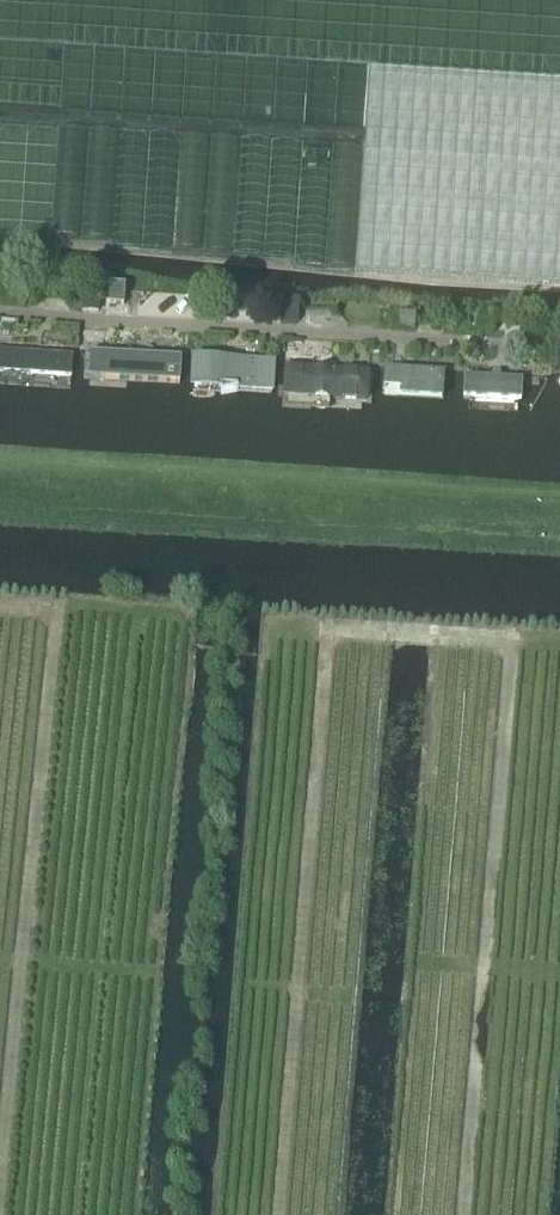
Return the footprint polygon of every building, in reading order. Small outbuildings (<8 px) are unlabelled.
[(347,106),(349,97),(348,89),(345,84),(343,80),(338,76),(334,74),(328,72),(323,72),(318,72),(312,74),(308,76),(304,80),(299,88),(298,97),(299,107),(304,115),(309,119),(313,121),(323,123),(329,122),(333,121),(338,119),(342,115),(345,112),(347,106)] [(559,285),(559,87),(366,74),(354,272),(559,285)] [(107,291),(106,305),(123,306),(123,304),(124,292),(124,287),(108,286),(107,291)] [(198,297),(197,305),(217,306),(218,298),(218,291),(198,290),(198,297)] [(99,308),(99,295),(83,295),(83,307),(82,311),(99,312),(99,308)] [(282,322),(296,323),(297,312),(297,303),(283,303),(283,308),(282,322)] [(400,329),(414,329),(414,327),(414,317),(400,317),(400,326),(400,329)] [(72,346),(0,341),(0,368),(71,372),(72,346)] [(181,377),(181,350),(86,344),(85,370),(181,377)] [(274,386),(275,354),(191,349),(189,382),(274,386)] [(369,395),(369,364),(282,359),(282,392),(369,395)] [(444,389),(444,364),(384,361),(384,386),(444,389)] [(523,397),(523,372),(465,367),(465,396),(523,397)]
